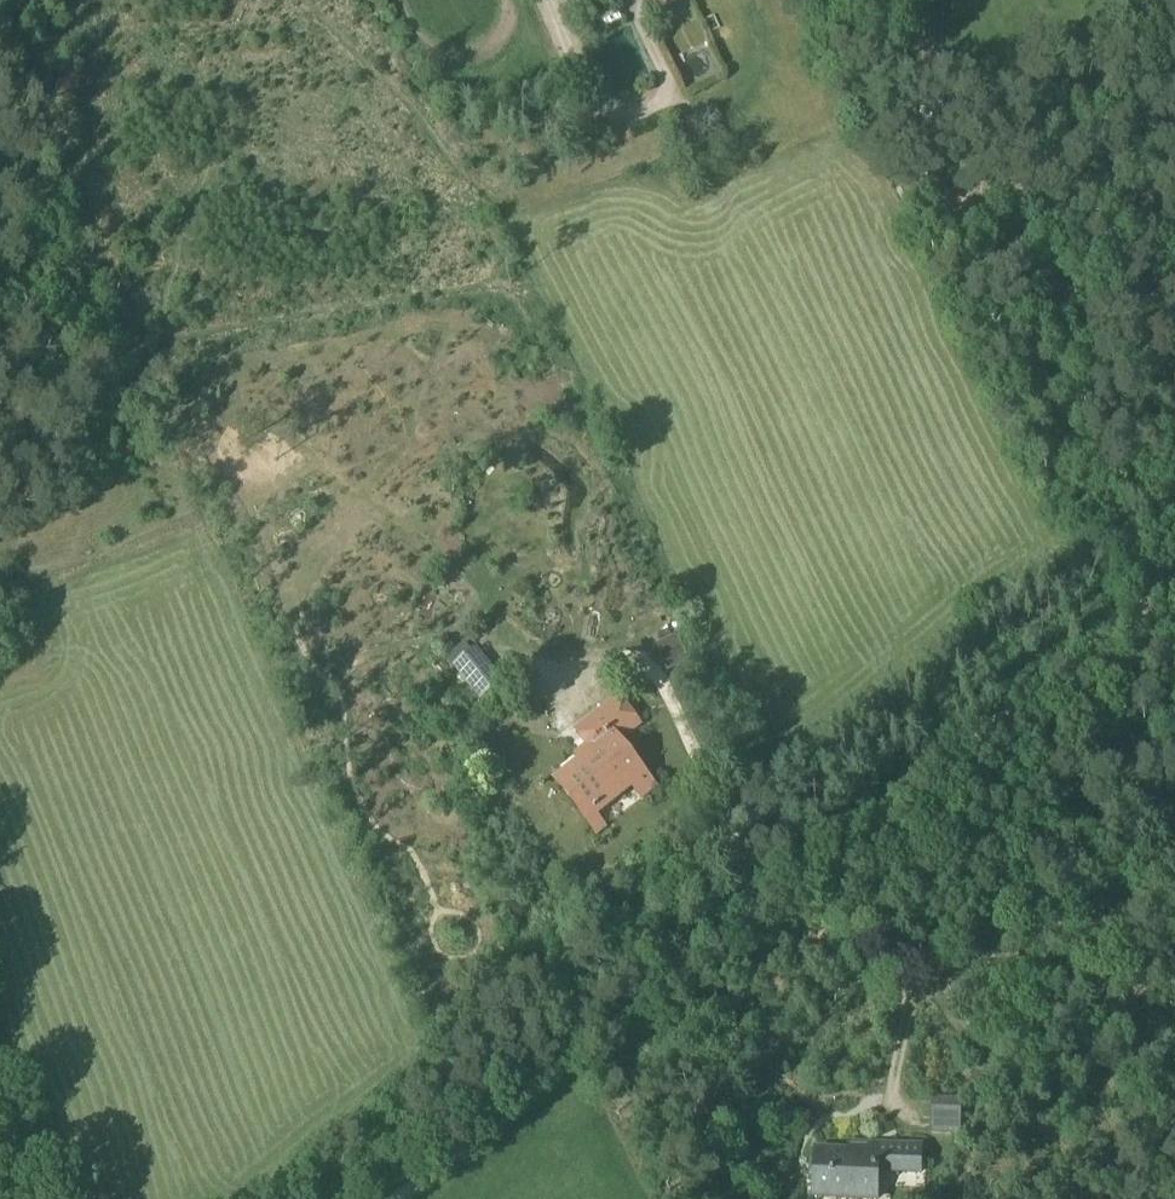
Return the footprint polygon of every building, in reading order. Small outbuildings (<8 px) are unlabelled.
[(607,20),(609,31),(634,26),(631,15),(607,20)] [(661,91),(643,42),(608,56),(626,104),(661,91)] [(481,702),(503,683),(475,649),(452,668),(481,702)] [(654,788),(618,742),(640,725),(619,698),(577,731),(592,751),(556,779),(597,832),(599,831),(586,814),(640,773),(653,789),(654,788)] [(921,1145),(877,1144),(876,1154),(816,1152),(815,1198),(826,1198),(878,1198),(879,1172),(920,1173),(921,1145)]
